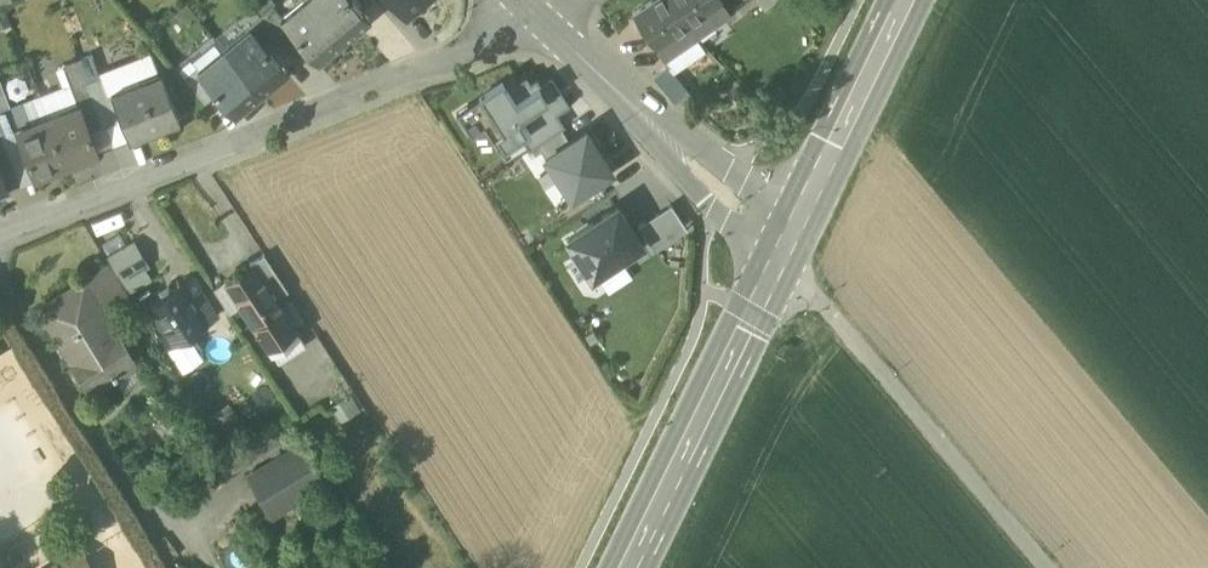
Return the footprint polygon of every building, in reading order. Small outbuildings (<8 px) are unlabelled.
[(343,39),(311,0),(302,0),(282,17),(280,18),(290,30),(316,61),(343,39)] [(343,39),(369,17),(354,0),(311,0),(343,39)] [(405,16),(424,0),(392,0),(405,16)] [(672,0),(654,0),(634,14),(657,47),(672,37),(680,48),(697,36),(672,0)] [(697,36),(697,37),(714,25),(706,15),(719,6),(727,17),(729,15),(719,0),(672,0),(697,36)] [(763,10),(775,0),(754,0),(763,10)] [(271,4),(259,14),(279,39),(290,30),(280,18),(282,17),(271,4)] [(706,15),(714,25),(727,17),(719,6),(706,15)] [(279,39),(259,14),(246,25),(249,28),(250,27),(268,48),(279,39)] [(224,48),(249,28),(246,25),(242,20),(218,40),(224,48)] [(249,28),(224,48),(260,91),(286,70),(268,48),(250,27),(249,28)] [(199,69),(224,48),(218,40),(214,36),(177,68),(184,77),(196,67),(199,69)] [(706,50),(697,37),(697,36),(680,48),(665,58),(674,72),(706,50)] [(672,37),(657,47),(665,58),(680,48),(672,37)] [(260,91),(224,48),(199,69),(198,70),(215,92),(233,113),(260,91)] [(111,92),(157,74),(150,56),(100,76),(117,120),(122,118),(111,92)] [(93,57),(79,62),(86,81),(100,76),(93,57)] [(64,68),(71,84),(77,101),(92,95),(86,81),(79,62),(64,68)] [(654,77),(674,102),(688,91),(668,66),(654,77)] [(184,77),(204,101),(215,92),(198,70),(199,69),(196,67),(184,77)] [(122,118),(128,135),(129,137),(179,118),(161,72),(157,74),(111,92),(122,118)] [(548,99),(556,94),(547,79),(540,83),(536,76),(530,80),(526,74),(518,80),(514,73),(503,81),(516,100),(539,84),(548,99)] [(92,95),(104,125),(117,120),(100,76),(86,81),(92,95)] [(571,105),(552,76),(547,79),(556,94),(548,99),(557,114),(571,105)] [(478,94),(480,96),(503,81),(502,78),(478,94)] [(516,100),(503,81),(480,96),(501,129),(495,134),(503,148),(521,137),(530,131),(521,116),(548,99),(539,84),(516,100)] [(9,108),(0,84),(0,111),(9,108)] [(40,96),(48,117),(61,111),(63,115),(80,108),(77,101),(71,84),(40,96)] [(81,108),(90,130),(104,125),(92,95),(77,101),(80,108),(81,108)] [(48,117),(40,96),(9,108),(19,132),(37,125),(35,122),(48,117)] [(480,96),(467,104),(483,128),(498,151),(503,148),(495,134),(501,129),(480,96)] [(561,128),(565,125),(557,114),(548,99),(521,116),(530,131),(521,137),(529,150),(537,145),(536,144),(561,128)] [(467,104),(455,112),(471,136),(483,128),(467,104)] [(13,161),(27,155),(18,132),(19,132),(9,108),(0,111),(0,127),(13,161)] [(61,111),(48,117),(66,162),(98,150),(97,148),(90,130),(81,108),(80,108),(63,115),(61,111)] [(66,162),(48,117),(35,122),(37,125),(19,132),(18,132),(27,155),(34,174),(66,162)] [(122,118),(117,120),(104,125),(110,142),(128,135),(122,118)] [(110,142),(104,125),(90,130),(97,148),(110,142)] [(13,161),(0,127),(0,165),(13,161)] [(537,145),(544,156),(569,140),(561,128),(536,144),(537,145)] [(569,140),(544,156),(571,197),(612,170),(585,130),(569,140)] [(34,174),(27,155),(13,161),(22,184),(36,179),(34,174)] [(13,161),(0,165),(0,167),(7,185),(9,189),(22,184),(13,161)] [(671,204),(638,225),(654,250),(687,228),(671,204)] [(617,206),(567,238),(592,275),(596,272),(621,256),(641,243),(617,206)] [(108,252),(122,277),(145,265),(148,262),(135,238),(108,252)] [(252,265),(275,299),(288,290),(265,254),(250,263),(251,265),(252,265)] [(634,274),(621,256),(596,272),(608,291),(634,274)] [(85,278),(101,305),(125,290),(109,264),(85,278)] [(151,277),(145,265),(122,277),(129,288),(151,277)] [(241,305),(255,326),(281,309),(275,299),(252,265),(251,265),(226,282),(241,305)] [(38,307),(89,391),(115,375),(136,362),(101,305),(85,278),(38,307)] [(213,288),(229,313),(241,305),(226,282),(225,280),(213,288)] [(150,303),(174,342),(218,314),(200,287),(189,294),(181,282),(150,303)] [(255,326),(271,351),(298,333),(281,309),(255,326)] [(305,345),(298,333),(271,351),(279,362),(305,345)] [(136,362),(115,375),(124,389),(145,376),(136,362)] [(360,409),(349,394),(331,406),(342,422),(360,409)] [(215,458),(225,475),(283,440),(273,424),(215,458)] [(243,473),(268,515),(322,482),(297,441),(243,473)] [(81,549),(50,567),(93,567),(81,549)]
